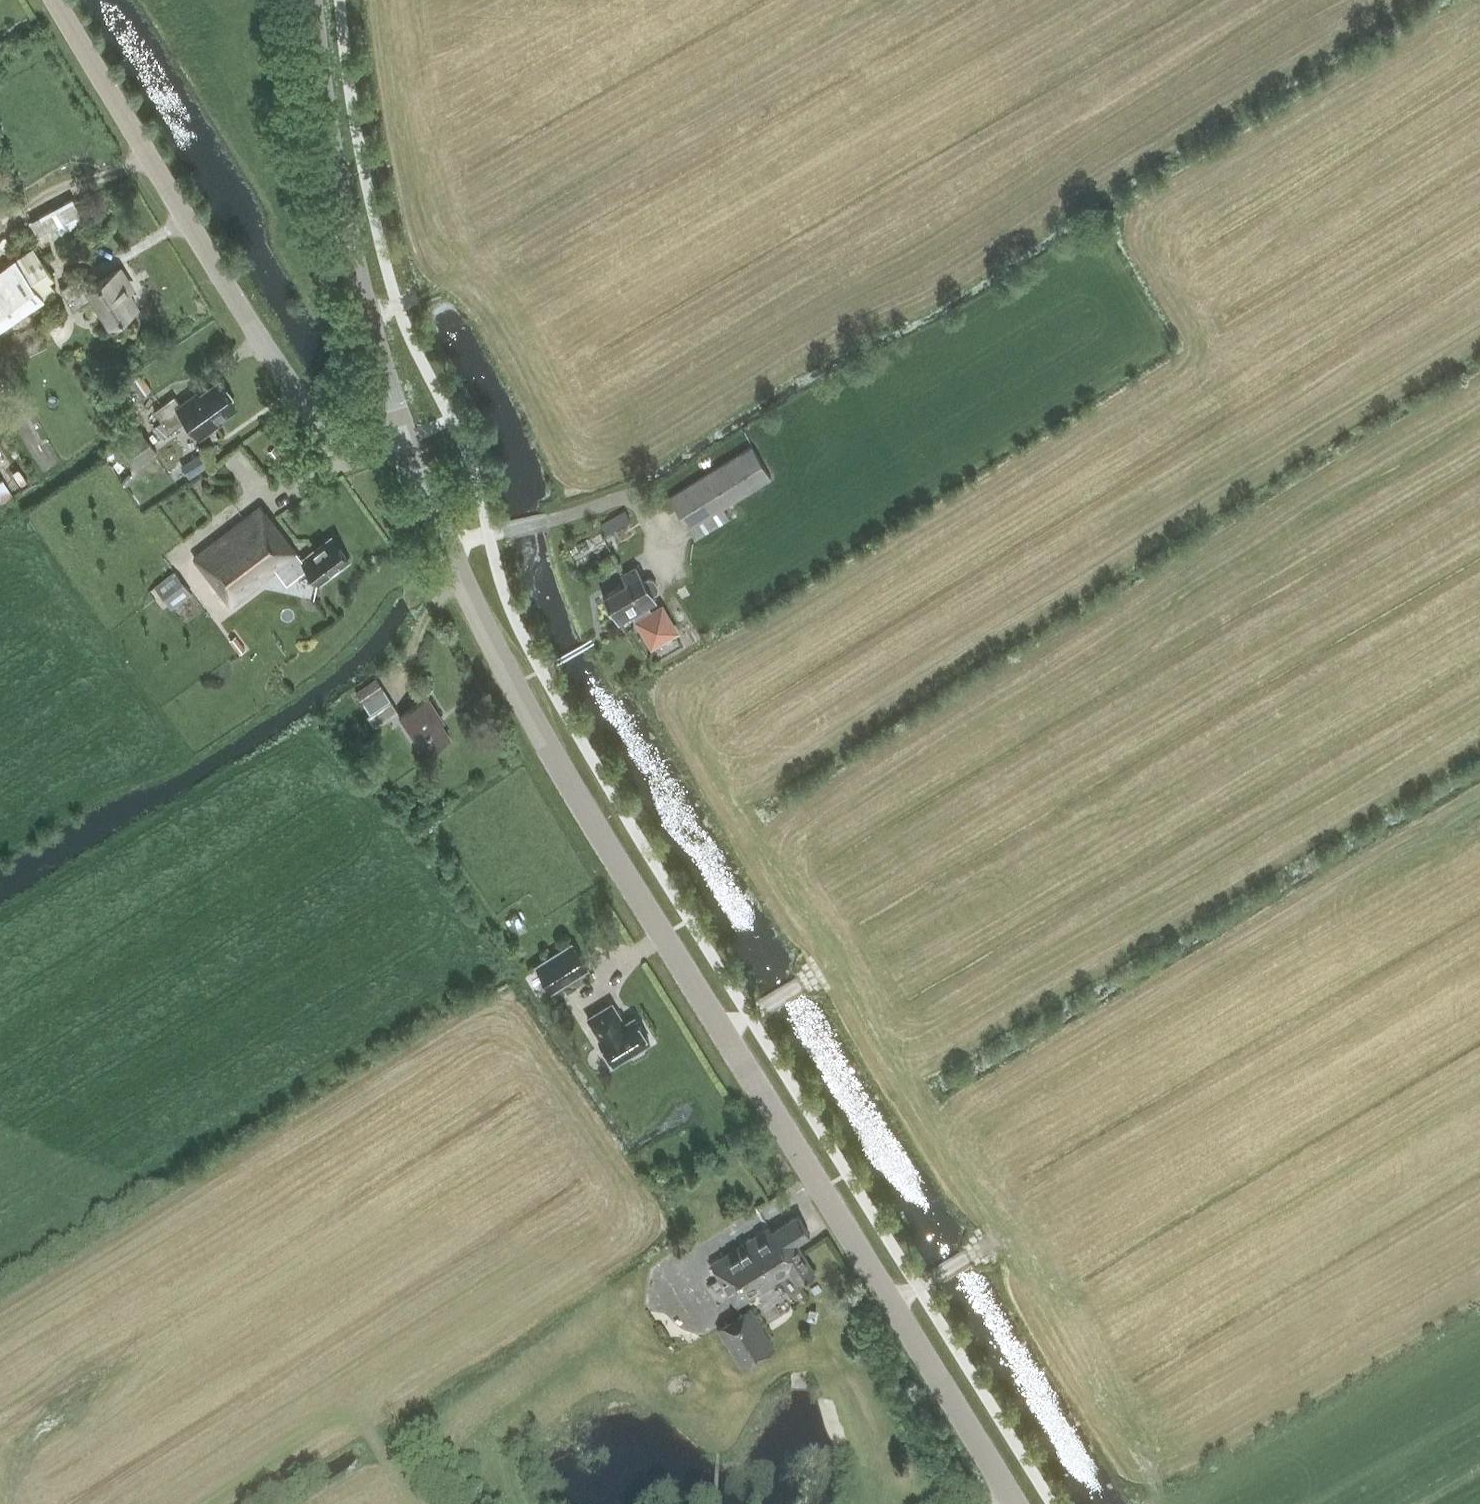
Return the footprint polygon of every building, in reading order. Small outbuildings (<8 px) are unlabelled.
[(31,221),(40,236),(47,232),(52,240),(81,223),(77,215),(81,213),(72,198),(31,221)] [(56,291),(46,276),(50,273),(32,246),(0,268),(0,329),(56,291)] [(109,323),(137,306),(123,284),(128,281),(120,269),(90,287),(83,276),(61,289),(74,311),(94,298),(109,323)] [(151,388),(139,372),(129,379),(141,395),(151,388)] [(153,410),(161,421),(154,427),(164,441),(173,435),(170,431),(185,420),(193,431),(216,415),(217,417),(234,405),(218,383),(199,397),(197,393),(180,405),(174,395),(153,410)] [(157,452),(144,433),(124,447),(137,466),(157,452)] [(669,497),(688,529),(694,539),(729,517),(723,508),(772,479),(752,446),(669,497)] [(186,462),(195,474),(208,464),(200,453),(186,462)] [(0,485),(0,505),(12,498),(4,483),(0,485)] [(323,578),(348,559),(332,538),(315,551),(314,550),(302,559),(261,505),(194,556),(230,604),(276,570),(286,583),(305,569),(315,582),(322,577),(323,578)] [(600,524),(606,533),(630,520),(625,510),(600,524)] [(648,606),(656,601),(653,595),(657,592),(659,587),(654,579),(648,578),(644,580),(636,566),(621,574),(626,583),(603,597),(618,623),(634,614),(639,623),(640,622),(652,642),(673,630),(661,610),(653,614),(648,606)] [(172,608),(192,593),(174,571),(155,587),(172,608)] [(374,725),(397,710),(376,678),(355,692),(369,714),(367,715),(374,725)] [(424,753),(449,738),(437,719),(439,717),(427,698),(400,716),(424,753)] [(588,969),(572,944),(536,966),(552,991),(588,969)] [(563,1002),(557,1006),(563,1016),(569,1012),(563,1002)] [(650,1042),(634,1018),(625,1024),(612,1004),(588,1019),(600,1039),(599,1040),(614,1065),(630,1055),(633,1056),(640,1051),(640,1048),(650,1042)] [(798,1283),(815,1273),(796,1243),(810,1234),(798,1215),(772,1230),(769,1226),(710,1262),(737,1306),(791,1273),(798,1283)] [(811,1290),(814,1296),(822,1292),(818,1285),(811,1290)] [(742,1369),(775,1349),(749,1308),(717,1328),(742,1369)]
